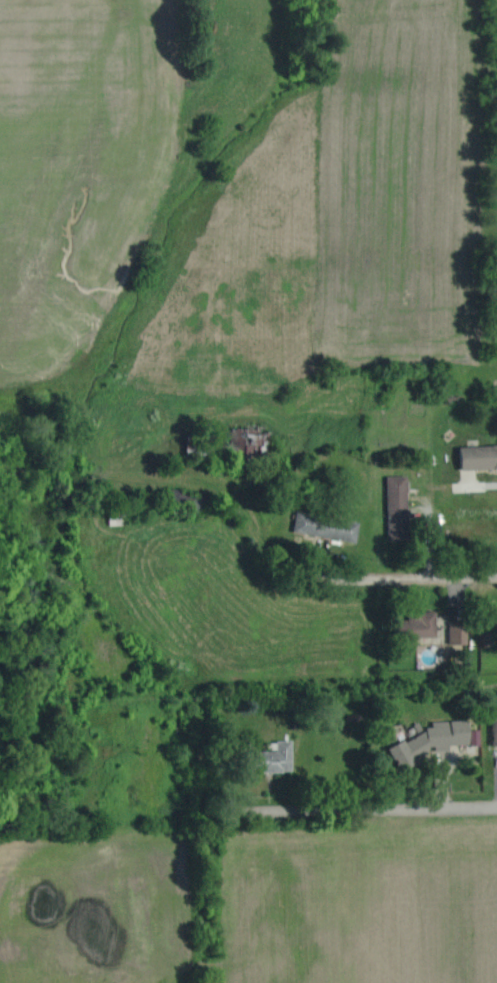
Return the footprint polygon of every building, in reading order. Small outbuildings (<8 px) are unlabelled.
[(248,426),(248,432),(236,432),(237,456),(260,455),(259,446),(268,446),(267,425),(248,426)] [(496,468),(496,444),(464,445),(465,469),(496,468)] [(390,475),(392,539),(413,539),(411,474),(390,475)] [(363,519),(300,511),(297,532),(361,540),(363,519)] [(402,636),(440,635),(440,612),(401,613),(402,636)] [(453,643),(471,644),(472,621),(453,620),(453,643)] [(392,748),(405,769),(406,769),(439,749),(440,749),(454,749),(454,744),(479,743),(475,737),(472,731),(472,719),(434,721),(435,724),(411,740),(405,740),(392,748)] [(296,740),(280,740),(281,751),(261,751),(261,771),(296,771),(296,740)]
